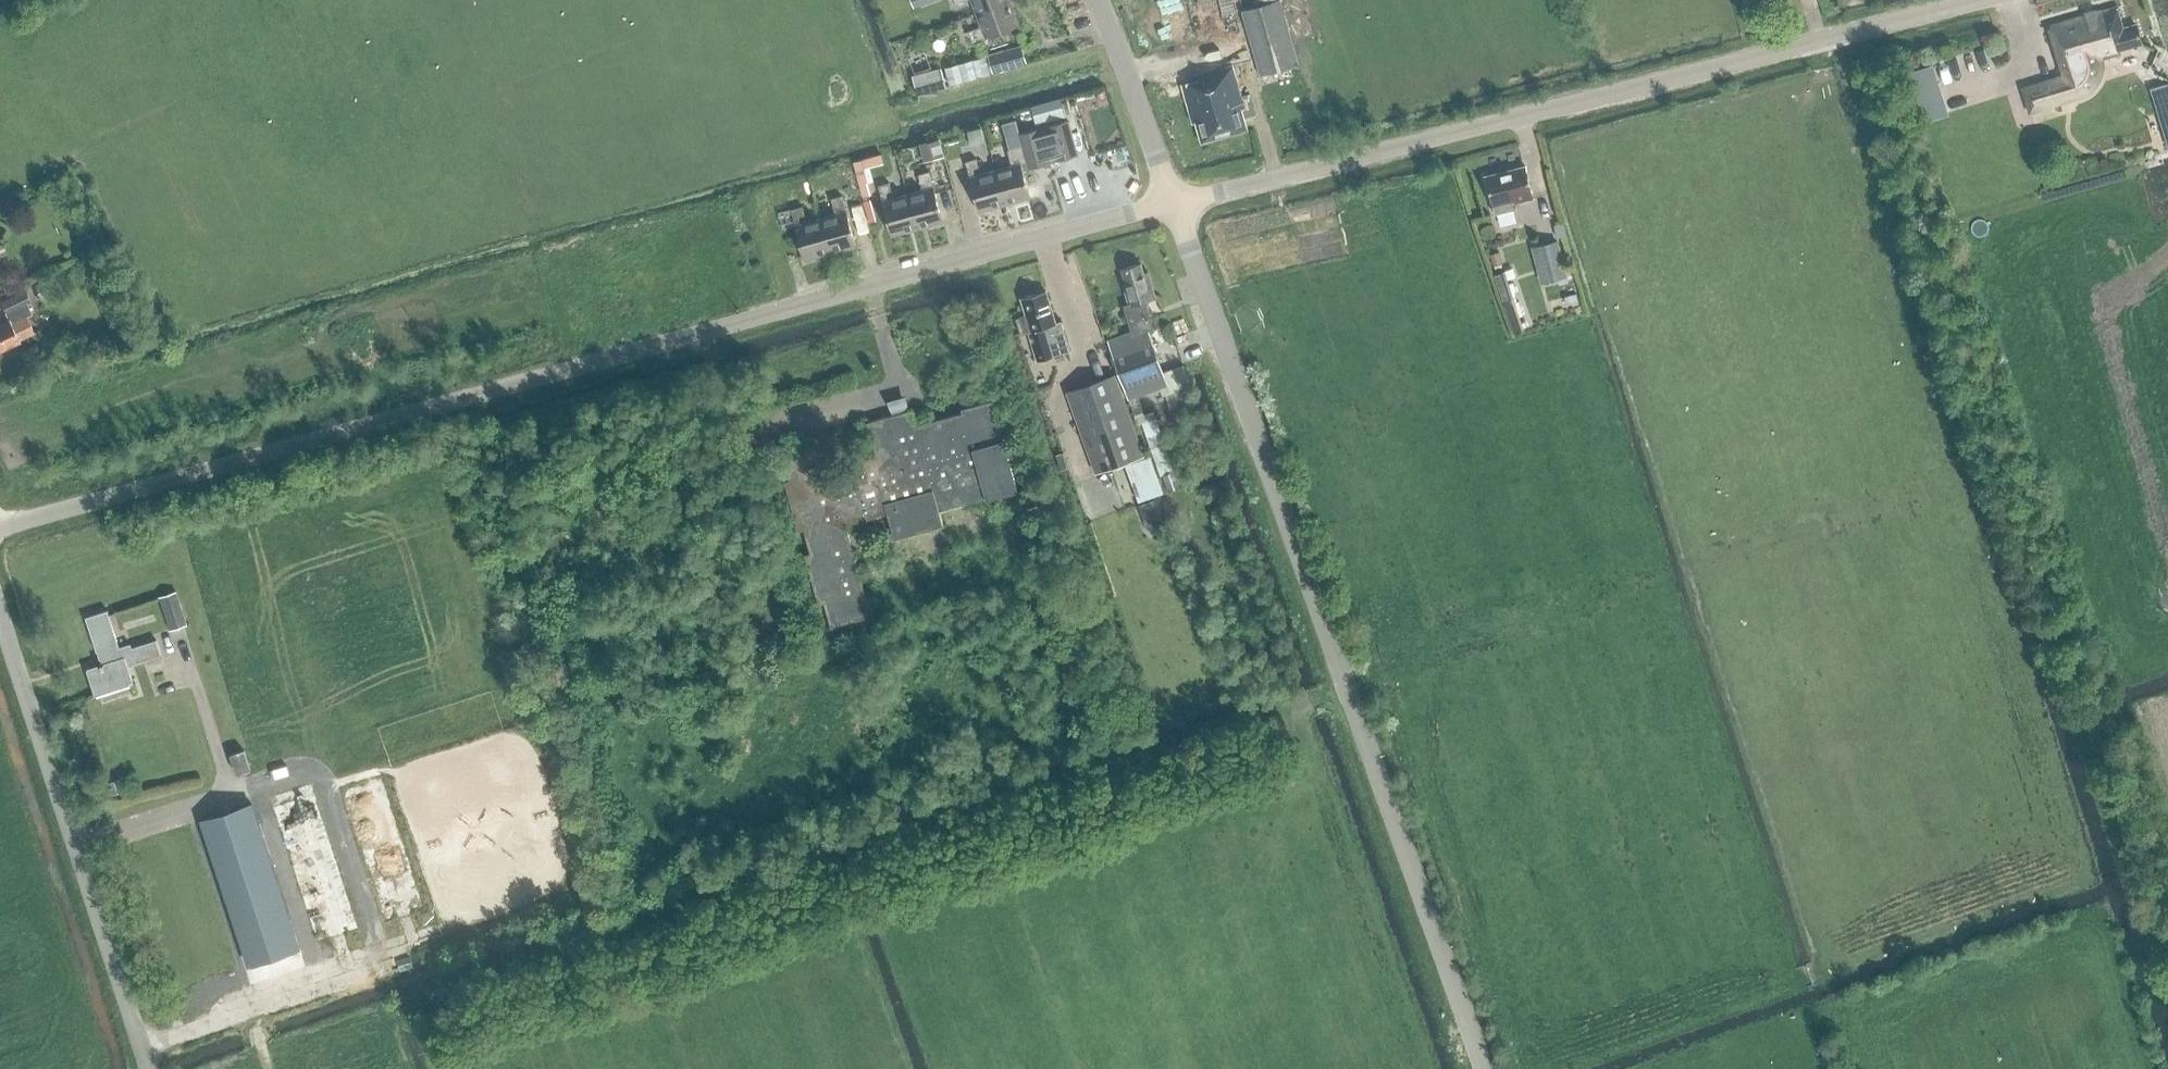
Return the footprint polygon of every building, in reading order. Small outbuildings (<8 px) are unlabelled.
[(1009,0),(976,12),(981,27),(966,32),(970,43),(985,37),(985,38),(1018,25),(1009,0)] [(976,12),(1009,0),(972,0),(976,12)] [(1225,12),(1235,10),(1232,0),(1222,0),(1225,12)] [(1253,50),(1261,79),(1298,69),(1293,50),(1281,5),(1278,6),(1263,10),(1257,11),(1244,14),(1253,50)] [(2050,25),(2065,75),(2023,88),(2029,109),(2072,96),(2072,94),(2079,92),(2085,89),(2091,82),(2095,76),(2097,68),(2097,61),(2117,55),(2116,51),(2141,44),(2135,24),(2122,28),(2116,6),(2050,25)] [(988,55),(993,73),(1027,63),(1022,45),(988,55)] [(1984,49),(1967,54),(1973,75),(1991,70),(1984,49)] [(940,65),(912,73),(917,94),(946,87),(940,65)] [(1195,122),(1201,142),(1246,129),(1243,118),(1255,115),(1248,94),(1240,97),(1230,66),(1197,76),(1199,80),(1182,85),(1192,123),(1195,122)] [(1010,166),(994,171),(1003,205),(1028,197),(1018,164),(1025,162),(1026,167),(1075,153),(1065,120),(1018,134),(1021,146),(1006,150),(1010,166)] [(981,129),(967,132),(970,145),(984,142),(981,129)] [(939,139),(926,143),(931,161),(944,157),(939,139)] [(862,160),(862,161),(853,163),(859,184),(888,176),(882,154),(862,160)] [(1003,205),(994,171),(979,175),(974,159),(963,162),(977,212),(1003,205)] [(1485,177),(1493,210),(1494,214),(1516,209),(1514,204),(1529,200),(1533,199),(1525,167),(1485,177)] [(921,191),(906,195),(916,229),(941,221),(927,172),(916,175),(921,191)] [(916,229),(906,195),(892,199),(887,183),(876,186),(881,203),(890,233),(891,236),(916,229)] [(834,214),(819,218),(828,252),(854,245),(840,196),(829,199),(834,214)] [(881,203),(874,205),(883,235),(890,233),(881,203)] [(828,252),(819,218),(804,222),(800,207),(790,210),(803,259),(828,252)] [(1531,247),(1541,284),(1568,277),(1558,240),(1531,247)] [(1499,252),(1489,255),(1493,266),(1503,263),(1499,252)] [(1121,271),(1126,286),(1124,287),(1130,306),(1125,307),(1132,332),(1107,341),(1126,399),(1167,385),(1149,334),(1155,332),(1145,302),(1156,298),(1147,273),(1143,274),(1140,265),(1121,271)] [(1504,271),(1494,275),(1503,301),(1513,298),(1504,271)] [(1573,285),(1546,292),(1548,302),(1576,295),(1573,285)] [(1021,299),(1026,315),(1016,318),(1021,334),(1028,332),(1037,361),(1070,351),(1061,321),(1055,323),(1045,291),(1021,299)] [(4,347),(18,341),(18,340),(34,333),(27,317),(32,314),(27,304),(30,303),(24,292),(3,302),(7,313),(5,314),(9,321),(0,325),(0,349),(4,347)] [(1111,376),(1070,390),(1099,472),(1140,458),(1111,376)] [(824,604),(831,627),(871,616),(847,525),(889,514),(895,538),(944,525),(940,512),(988,499),(989,500),(1018,492),(1005,441),(1003,441),(1000,432),(1002,432),(993,401),(962,410),(963,413),(915,426),(912,411),(868,423),(877,457),(822,471),(815,448),(784,456),(791,480),(785,482),(798,531),(804,529),(811,554),(806,556),(819,605),(824,604)] [(176,591),(159,597),(170,631),(188,625),(176,591)] [(87,668),(95,695),(133,683),(128,666),(161,656),(157,641),(121,652),(109,611),(86,618),(101,664),(87,668)] [(248,770),(242,754),(229,758),(235,775),(248,770)] [(268,802),(317,945),(359,930),(310,787),(268,802)] [(251,803),(201,820),(249,965),(299,949),(251,803)]
